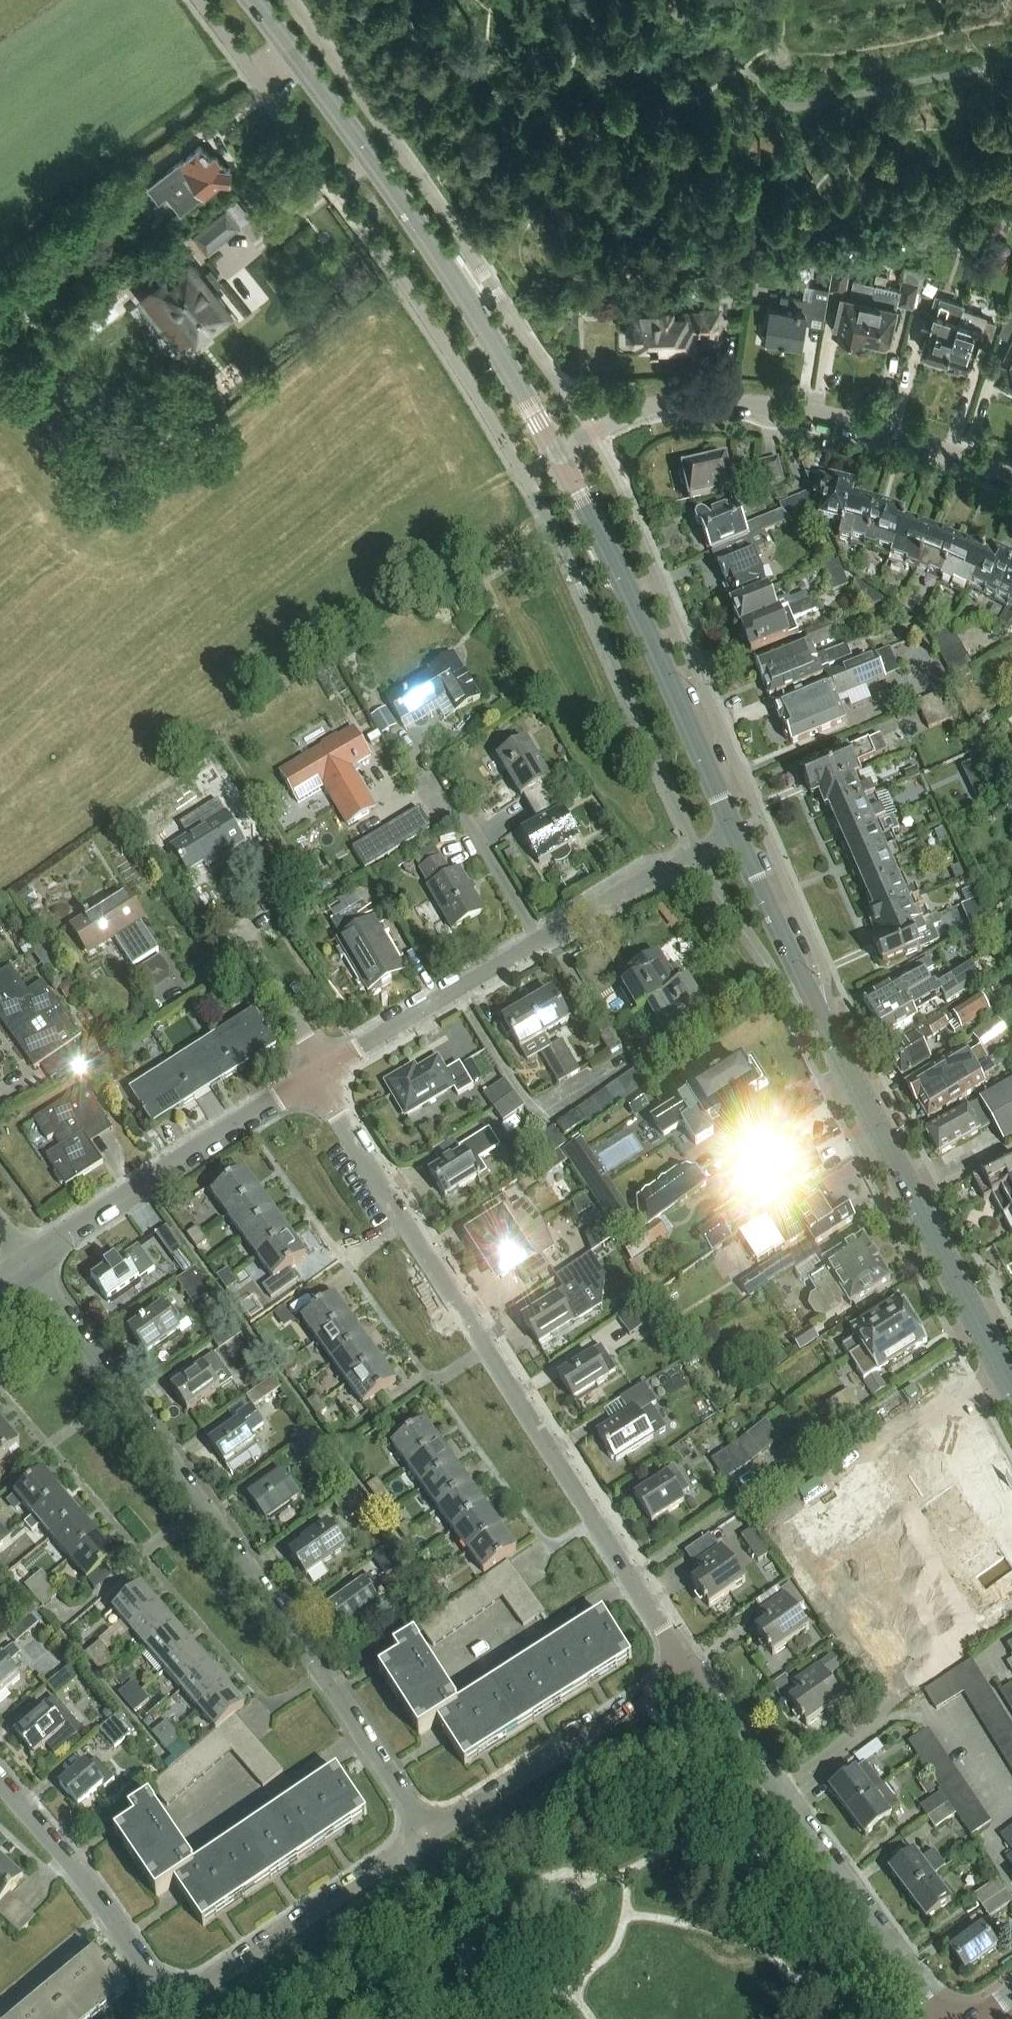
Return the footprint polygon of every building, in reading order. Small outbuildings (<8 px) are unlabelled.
[(201,143),(150,185),(160,199),(168,193),(181,210),(223,176),(230,177),(231,166),(226,165),(216,153),(212,157),(209,153),(209,151),(208,150),(208,148),(207,147),(206,146),(205,146),(204,147),(201,143)] [(227,208),(192,236),(209,257),(244,229),(227,208)] [(232,310),(192,259),(179,269),(172,259),(151,275),(169,299),(168,305),(175,313),(181,314),(184,318),(184,324),(189,331),(195,332),(198,336),(232,310)] [(833,267),(831,287),(846,290),(850,265),(833,267)] [(897,328),(903,304),(896,303),(898,290),(886,288),(888,278),(877,275),(872,298),(864,338),(875,341),(878,344),(885,346),(891,344),(893,341),(893,338),(890,336),(892,327),(897,328)] [(898,290),(896,303),(903,304),(913,307),(918,282),(901,279),(898,290)] [(772,307),(766,340),(785,344),(786,340),(802,342),(806,314),(825,317),(830,288),(816,285),(813,300),(782,295),(780,308),(772,307)] [(864,338),(872,298),(843,292),(833,333),(836,334),(837,336),(845,338),(847,336),(864,340),(864,338)] [(925,312),(919,330),(930,333),(927,341),(925,341),(922,351),(923,353),(923,354),(946,361),(963,309),(964,305),(936,295),(931,313),(925,312)] [(963,309),(946,361),(946,364),(959,368),(961,366),(969,368),(977,342),(989,346),(996,323),(986,320),(987,316),(963,309)] [(628,335),(631,341),(635,341),(635,345),(651,345),(651,348),(661,348),(663,351),(672,351),(674,348),(694,348),(694,335),(704,334),(704,337),(718,337),(718,312),(703,312),(703,314),(680,314),(680,310),(661,310),(661,315),(636,315),(636,324),(631,324),(628,329),(628,335)] [(999,333),(1009,337),(1011,329),(1011,313),(1006,311),(999,333)] [(995,377),(1000,379),(999,380),(1005,383),(1005,385),(1011,388),(1011,341),(995,377)] [(725,459),(681,469),(688,502),(732,492),(732,491),(757,485),(758,489),(782,483),(777,459),(752,465),(754,470),(728,475),(725,459)] [(821,510),(826,523),(837,526),(842,527),(849,503),(853,489),(825,482),(824,485),(820,484),(816,499),(823,501),(821,510)] [(850,543),(865,547),(876,511),(878,508),(874,506),(873,503),(864,501),(860,502),(859,506),(849,503),(842,527),(837,526),(833,540),(833,541),(849,546),(850,543)] [(711,554),(729,546),(762,533),(788,522),(788,521),(779,511),(741,526),(733,507),(705,518),(702,516),(697,518),(696,522),(698,527),(701,529),(711,554)] [(875,552),(875,550),(890,555),(902,522),(900,521),(901,516),(899,512),(890,509),(887,510),(885,514),(876,511),(865,547),(864,549),(875,552)] [(905,568),(916,573),(931,537),(924,534),(925,531),(922,528),(911,524),(910,526),(906,524),(892,560),(906,566),(905,568)] [(768,547),(762,533),(729,546),(734,558),(717,565),(730,598),(764,584),(756,562),(762,560),(758,551),(768,547)] [(929,576),(942,581),(957,547),(958,544),(954,542),(954,540),(945,536),(940,537),(939,540),(931,537),(916,573),(928,578),(929,576)] [(941,584),(952,588),(953,586),(966,591),(984,556),(980,554),(979,551),(970,547),(966,547),(964,551),(957,547),(942,581),(941,584)] [(1006,608),(1007,609),(995,630),(1006,635),(1011,624),(1011,566),(1006,562),(1008,559),(1006,556),(997,552),(994,553),(992,552),(989,559),(988,558),(973,588),(985,595),(984,597),(995,602),(996,600),(1007,606),(1006,608)] [(846,585),(835,561),(819,568),(830,592),(846,585)] [(882,601),(854,581),(852,585),(863,610),(882,601)] [(730,606),(740,630),(807,603),(804,594),(778,604),(779,606),(772,609),(765,592),(730,606)] [(890,600),(900,607),(905,599),(895,593),(890,600)] [(807,603),(740,630),(743,638),(742,638),(749,655),(798,635),(792,620),(822,608),(818,598),(807,603)] [(905,599),(900,607),(910,614),(915,607),(905,599)] [(760,680),(814,658),(811,650),(832,641),(825,625),(803,634),(806,641),(753,662),(760,680)] [(921,626),(912,630),(915,639),(925,635),(921,626)] [(949,627),(938,633),(944,643),(954,637),(949,627)] [(934,649),(944,643),(938,633),(929,639),(934,649)] [(944,643),(934,649),(940,659),(960,647),(954,637),(944,643)] [(846,645),(814,658),(760,680),(763,686),(764,685),(769,699),(821,678),(818,669),(827,666),(826,665),(850,656),(846,645)] [(940,659),(946,669),(966,657),(960,647),(940,659)] [(773,706),(780,723),(781,723),(834,700),(898,672),(888,650),(862,661),(825,677),(827,683),(773,706)] [(434,671),(389,698),(403,721),(448,695),(459,712),(483,698),(457,653),(433,668),(434,671)] [(972,667),(966,657),(946,669),(952,679),(972,667)] [(942,707),(936,694),(915,703),(927,729),(954,716),(949,704),(942,707)] [(844,722),(834,700),(781,723),(790,745),(844,722)] [(383,734),(398,726),(387,708),(373,716),(383,734)] [(326,746),(283,772),(290,785),(291,785),(301,802),(328,786),(334,797),(350,825),(377,810),(351,767),(372,755),(356,728),(339,739),(338,736),(325,744),(326,746)] [(813,796),(819,794),(857,776),(853,767),(887,752),(880,736),(832,757),(834,760),(803,773),(813,796)] [(526,796),(534,809),(554,797),(546,784),(554,780),(529,738),(500,756),(524,797),(526,796)] [(914,768),(903,773),(907,783),(918,778),(914,768)] [(1003,781),(1011,791),(1011,790),(1011,774),(1003,781)] [(869,800),(875,798),(870,787),(863,790),(857,776),(819,794),(825,808),(829,806),(834,816),(869,800)] [(562,811),(554,797),(534,809),(542,823),(524,834),(541,863),(554,856),(558,863),(564,862),(570,858),(574,853),(570,846),(582,839),(564,809),(562,811)] [(844,840),(886,821),(882,811),(875,814),(869,800),(834,816),(844,840)] [(227,814),(174,847),(190,872),(206,863),(208,866),(245,843),(227,814)] [(895,818),(886,821),(844,840),(855,866),(896,847),(890,836),(901,831),(895,818)] [(388,828),(353,850),(365,870),(400,848),(388,828)] [(946,841),(941,830),(933,834),(938,845),(946,841)] [(855,866),(867,892),(901,877),(895,863),(901,860),(896,847),(855,866)] [(517,848),(507,854),(512,863),(522,857),(517,848)] [(405,852),(392,860),(398,870),(411,862),(405,852)] [(443,857),(421,869),(431,886),(429,887),(454,929),(486,911),(461,869),(453,874),(443,857)] [(962,877),(957,867),(949,871),(954,881),(962,877)] [(917,897),(913,887),(907,890),(901,877),(867,892),(877,915),(912,899),(917,897)] [(960,894),(964,905),(972,901),(968,891),(960,894)] [(143,915),(136,904),(131,906),(123,894),(74,925),(88,947),(110,932),(150,994),(176,977),(139,918),(143,915)] [(869,939),(872,946),(928,920),(924,910),(917,912),(912,899),(877,915),(869,919),(876,936),(869,939)] [(364,902),(333,921),(343,938),(339,940),(371,993),(409,971),(377,917),(374,919),(364,902)] [(936,927),(932,919),(928,920),(872,946),(882,968),(919,952),(914,941),(925,936),(922,928),(926,926),(928,931),(936,927)] [(972,928),(954,939),(962,951),(979,940),(972,928)] [(675,989),(688,982),(678,965),(667,971),(658,955),(628,973),(633,981),(623,987),(637,1012),(651,1004),(675,989)] [(873,1020),(906,1000),(927,988),(921,977),(933,971),(928,961),(887,985),(889,989),(864,1003),(873,1020)] [(30,991),(12,966),(0,974),(0,1017),(28,1056),(34,1052),(42,1065),(83,1036),(73,1021),(45,981),(30,991)] [(933,985),(927,988),(906,1000),(873,1020),(883,1038),(917,1019),(913,1013),(938,999),(937,998),(942,995),(946,1001),(979,980),(971,967),(935,989),(933,985)] [(69,981),(58,989),(67,1001),(78,994),(69,981)] [(668,1038),(699,1021),(694,1012),(703,1006),(689,981),(688,982),(675,989),(651,1004),(658,1016),(656,1017),(668,1038)] [(577,998),(599,1035),(611,1028),(589,991),(577,998)] [(553,992),(529,1006),(546,1036),(571,1022),(553,992)] [(988,1013),(979,999),(974,992),(940,1015),(923,1026),(914,1033),(923,1045),(932,1038),(948,1027),(945,1022),(950,1019),(959,1032),(988,1013)] [(522,1051),(546,1036),(529,1006),(505,1021),(522,1051)] [(215,1037),(239,1074),(281,1047),(257,1010),(215,1037)] [(1002,1016),(977,1032),(987,1047),(1011,1032),(1002,1016)] [(611,1028),(599,1035),(610,1055),(622,1048),(611,1028)] [(197,1101),(239,1074),(215,1037),(173,1064),(197,1101)] [(929,1061),(915,1037),(886,1054),(900,1078),(929,1061)] [(552,1047),(571,1078),(581,1072),(563,1041),(552,1047)] [(559,1085),(571,1078),(552,1047),(541,1054),(559,1085)] [(963,1076),(985,1063),(977,1050),(943,1071),(939,1065),(905,1085),(917,1105),(963,1076)] [(105,1058),(102,1054),(86,1065),(89,1069),(105,1058)] [(462,1064),(449,1072),(440,1057),(420,1069),(417,1064),(385,1083),(407,1120),(457,1090),(460,1096),(475,1087),(462,1064)] [(656,1125),(649,1129),(653,1135),(659,1131),(663,1137),(677,1128),(683,1138),(689,1134),(696,1146),(713,1135),(707,1125),(761,1091),(760,1090),(769,1084),(754,1059),(744,1064),(743,1063),(652,1119),(656,1125)] [(969,1085),(991,1072),(985,1063),(963,1076),(917,1105),(927,1121),(974,1093),(969,1085)] [(155,1127),(197,1101),(173,1064),(132,1091),(155,1127)] [(628,1074),(641,1092),(651,1085),(640,1066),(628,1074)] [(631,1100),(641,1092),(628,1074),(618,1082),(631,1100)] [(506,1081),(485,1096),(495,1110),(516,1095),(506,1081)] [(620,1107),(631,1100),(618,1082),(607,1089),(620,1107)] [(923,1132),(937,1156),(991,1126),(1001,1144),(1011,1138),(1011,1082),(923,1132)] [(36,1120),(49,1141),(55,1137),(63,1149),(48,1158),(58,1174),(56,1175),(63,1186),(65,1185),(67,1188),(105,1164),(86,1135),(108,1120),(87,1087),(36,1120)] [(610,1115),(620,1107),(607,1089),(598,1097),(610,1115)] [(516,1096),(496,1111),(505,1124),(526,1109),(516,1096)] [(648,1096),(635,1108),(642,1116),(655,1104),(648,1096)] [(600,1122),(610,1115),(598,1097),(588,1104),(600,1122)] [(591,1129),(600,1122),(588,1104),(578,1111),(591,1129)] [(578,1113),(558,1127),(566,1137),(585,1123),(578,1113)] [(567,1146),(554,1128),(543,1136),(556,1153),(567,1146)] [(490,1130),(460,1148),(464,1155),(432,1175),(446,1199),(489,1173),(481,1160),(501,1148),(490,1130)] [(730,1180),(740,1196),(807,1152),(797,1137),(730,1180)] [(811,1157),(807,1152),(740,1196),(749,1209),(750,1211),(780,1192),(783,1196),(822,1170),(813,1156),(811,1157)] [(556,1154),(543,1164),(550,1174),(563,1165),(556,1154)] [(972,1178),(983,1201),(991,1196),(1011,1185),(1011,1158),(972,1178)] [(588,1161),(575,1169),(624,1243),(637,1234),(588,1161)] [(214,1195),(229,1216),(262,1193),(246,1171),(214,1195)] [(647,1230),(707,1184),(697,1171),(677,1172),(636,1203),(637,1217),(647,1230)] [(1002,1217),(1011,1212),(1011,1185),(991,1196),(1002,1217)] [(807,1233),(815,1245),(854,1220),(844,1204),(835,1210),(823,1191),(794,1209),(789,1202),(766,1217),(785,1247),(807,1233)] [(229,1216),(245,1238),(277,1215),(262,1193),(229,1216)] [(585,1196),(573,1204),(578,1217),(592,1208),(585,1196)] [(536,1228),(522,1206),(514,1211),(506,1197),(484,1211),(491,1221),(466,1237),(475,1251),(478,1249),(485,1260),(536,1228)] [(1011,1237),(1011,1212),(1002,1217),(1011,1237)] [(245,1238),(259,1259),(292,1235),(277,1215),(245,1238)] [(603,1221),(583,1235),(597,1254),(604,1249),(616,1241),(603,1221)] [(713,1253),(733,1239),(719,1221),(700,1235),(713,1253)] [(184,1249),(167,1226),(156,1234),(172,1257),(184,1249)] [(186,1235),(192,1243),(202,1236),(196,1228),(186,1235)] [(550,1250),(536,1228),(485,1260),(494,1274),(498,1272),(503,1280),(524,1267),(533,1281),(551,1269),(542,1255),(550,1250)] [(647,1231),(623,1248),(632,1261),(657,1244),(647,1231)] [(307,1257),(292,1235),(259,1259),(274,1280),(264,1287),(272,1299),(299,1280),(291,1269),(307,1257)] [(206,1242),(202,1236),(192,1243),(196,1249),(206,1242)] [(814,1316),(824,1318),(841,1307),(841,1299),(844,1297),(850,1306),(891,1280),(863,1237),(822,1263),(827,1271),(809,1283),(815,1293),(810,1296),(807,1306),(814,1316)] [(138,1246),(92,1280),(109,1303),(139,1281),(139,1280),(154,1269),(138,1246)] [(761,1273),(742,1285),(750,1297),(795,1267),(786,1253),(759,1270),(761,1273)] [(588,1256),(577,1264),(593,1288),(604,1281),(588,1256)] [(213,1291),(196,1267),(177,1281),(194,1305),(213,1291)] [(217,1277),(222,1285),(232,1278),(226,1270),(217,1277)] [(236,1284),(232,1278),(222,1285),(227,1291),(236,1284)] [(660,1287),(654,1278),(643,1285),(648,1294),(660,1287)] [(538,1314),(525,1322),(540,1346),(594,1312),(581,1291),(569,1298),(565,1291),(535,1309),(538,1314)] [(304,1321),(320,1343),(352,1320),(336,1298),(304,1321)] [(850,1359),(874,1397),(887,1389),(877,1374),(928,1342),(901,1299),(850,1330),(856,1340),(843,1348),(850,1359)] [(148,1357),(191,1326),(184,1316),(181,1319),(169,1302),(152,1314),(154,1317),(131,1334),(148,1357)] [(637,1304),(618,1318),(630,1337),(650,1323),(637,1304)] [(320,1343),(334,1363),(366,1340),(352,1320),(320,1343)] [(220,1352),(243,1334),(234,1322),(211,1340),(220,1352)] [(811,1327),(791,1340),(800,1353),(819,1339),(811,1327)] [(334,1363),(349,1384),(381,1361),(366,1340),(334,1363)] [(584,1365),(561,1379),(575,1402),(609,1380),(607,1378),(617,1372),(602,1347),(581,1360),(584,1365)] [(774,1369),(789,1359),(781,1349),(767,1359),(774,1369)] [(277,1360),(283,1369),(293,1362),(287,1353),(277,1360)] [(697,1353),(687,1358),(690,1366),(701,1361),(697,1353)] [(198,1371),(172,1390),(188,1413),(234,1381),(214,1354),(196,1368),(198,1371)] [(684,1360),(650,1380),(662,1400),(695,1379),(684,1360)] [(381,1361),(349,1384),(365,1406),(397,1383),(381,1361)] [(297,1368),(293,1362),(283,1369),(287,1375),(297,1368)] [(275,1378),(248,1397),(255,1408),(282,1388),(275,1378)] [(630,1414),(599,1434),(616,1461),(665,1430),(650,1406),(655,1403),(644,1385),(621,1400),(630,1414)] [(864,1406),(854,1389),(833,1402),(844,1419),(864,1406)] [(308,1404),(313,1410),(323,1403),(318,1397),(308,1404)] [(328,1410),(323,1403),(313,1410),(318,1417),(328,1410)] [(258,1447),(252,1438),(265,1429),(254,1413),(211,1445),(229,1469),(258,1447)] [(767,1422),(745,1438),(760,1457),(782,1441),(767,1422)] [(4,1423),(0,1427),(0,1460),(20,1443),(4,1423)] [(394,1446),(409,1468),(442,1445),(426,1423),(394,1446)] [(853,1478),(936,1613),(968,1594),(979,1613),(1011,1593),(1011,1544),(939,1425),(853,1478)] [(737,1444),(750,1464),(760,1457),(745,1438),(737,1444)] [(739,1472),(750,1464),(737,1444),(726,1452),(739,1472)] [(409,1468),(425,1490),(457,1467),(442,1445),(409,1468)] [(725,1482),(739,1472),(726,1452),(712,1462),(725,1482)] [(673,1466),(662,1474),(665,1479),(635,1498),(653,1525),(658,1521),(662,1527),(673,1520),(669,1514),(685,1504),(681,1497),(689,1491),(673,1466)] [(425,1490),(440,1511),(473,1488),(457,1467),(425,1490)] [(14,1506),(19,1501),(33,1518),(63,1492),(45,1471),(10,1500),(14,1506)] [(284,1476),(251,1499),(267,1522),(300,1498),(284,1476)] [(367,1487),(377,1501),(387,1493),(378,1479),(367,1487)] [(440,1511),(455,1532),(488,1509),(473,1488),(440,1511)] [(32,1527),(37,1522),(52,1539),(81,1514),(63,1492),(33,1518),(28,1522),(32,1527)] [(693,1499),(687,1503),(692,1511),(698,1507),(693,1499)] [(455,1532),(471,1554),(503,1530),(488,1509),(455,1532)] [(52,1539),(69,1560),(99,1534),(81,1514),(52,1539)] [(403,1537),(414,1530),(407,1521),(397,1528),(403,1537)] [(3,1543),(12,1535),(0,1522),(0,1539),(3,1543)] [(302,1542),(304,1544),(290,1554),(307,1577),(345,1548),(327,1524),(302,1542)] [(407,1542),(417,1535),(414,1530),(403,1537),(407,1542)] [(518,1550),(503,1530),(471,1554),(485,1574),(518,1550)] [(769,1555),(752,1530),(741,1538),(759,1562),(769,1555)] [(117,1556),(99,1534),(69,1560),(88,1582),(117,1556)] [(393,1544),(373,1558),(386,1577),(406,1562),(393,1544)] [(694,1567),(700,1576),(691,1583),(709,1609),(745,1583),(721,1548),(694,1567)] [(444,1572),(439,1564),(428,1571),(434,1579),(444,1572)] [(43,1572),(35,1579),(53,1600),(62,1593),(43,1572)] [(434,1579),(438,1585),(449,1578),(444,1572),(434,1579)] [(496,1589),(503,1599),(524,1583),(517,1573),(496,1589)] [(360,1587),(331,1609),(348,1631),(381,1607),(375,1598),(383,1591),(371,1574),(358,1584),(360,1587)] [(488,1577),(478,1585),(493,1606),(503,1599),(496,1589),(488,1577)] [(45,1608),(53,1600),(35,1579),(26,1586),(45,1608)] [(531,1593),(524,1583),(503,1599),(510,1608),(531,1593)] [(483,1613),(493,1606),(478,1585),(468,1592),(483,1613)] [(758,1616),(765,1626),(755,1633),(773,1658),(810,1632),(795,1612),(805,1605),(791,1586),(781,1592),(784,1596),(758,1616)] [(115,1611),(132,1632),(161,1607),(144,1587),(115,1611)] [(468,1592),(458,1599),(473,1620),(483,1613),(468,1592)] [(510,1608),(517,1618),(538,1603),(531,1593),(510,1608)] [(463,1627),(473,1620),(458,1599),(448,1606),(463,1627)] [(545,1613),(538,1603),(517,1618),(524,1628),(545,1613)] [(448,1606),(438,1613),(453,1634),(463,1627),(448,1606)] [(132,1632),(148,1651),(178,1627),(161,1607),(132,1632)] [(443,1641),(453,1634),(438,1613),(428,1620),(443,1641)] [(31,1614),(9,1633),(17,1643),(40,1624),(31,1614)] [(606,1617),(549,1653),(577,1696),(633,1660),(606,1617)] [(428,1620),(418,1627),(434,1648),(443,1641),(428,1620)] [(148,1651),(166,1671),(194,1646),(178,1627),(148,1651)] [(419,1737),(438,1725),(456,1714),(454,1711),(417,1653),(422,1649),(415,1639),(394,1652),(400,1662),(379,1675),(419,1737)] [(85,1653),(94,1664),(109,1652),(100,1641),(85,1653)] [(0,1656),(0,1695),(20,1679),(8,1665),(21,1654),(13,1645),(0,1656)] [(166,1671),(183,1691),(211,1666),(194,1646),(166,1671)] [(116,1660),(109,1652),(94,1664),(101,1672),(116,1660)] [(521,1731),(577,1696),(549,1653),(493,1688),(521,1731)] [(792,1686),(798,1696),(789,1703),(806,1728),(843,1702),(826,1677),(839,1668),(832,1658),(792,1686)] [(76,1662),(49,1685),(58,1695),(85,1672),(76,1662)] [(953,1674),(959,1684),(978,1672),(972,1663),(953,1674)] [(183,1691),(199,1711),(228,1686),(211,1666),(183,1691)] [(984,1681),(978,1672),(959,1684),(964,1693),(984,1681)] [(964,1693),(959,1684),(953,1674),(944,1680),(955,1699),(964,1693)] [(946,1704),(955,1699),(944,1680),(935,1686),(946,1704)] [(119,1693),(127,1704),(142,1691),(133,1681),(119,1693)] [(964,1693),(970,1703),(990,1691),(984,1681),(964,1693)] [(1011,1685),(1000,1692),(1011,1712),(1011,1687),(1011,1685)] [(216,1730),(235,1714),(245,1706),(228,1686),(199,1711),(216,1730)] [(937,1710),(946,1704),(935,1686),(925,1691),(937,1710)] [(457,1709),(454,1711),(456,1714),(438,1725),(450,1744),(465,1767),(521,1731),(493,1688),(458,1710),(457,1709)] [(149,1700),(142,1691),(127,1704),(134,1712),(149,1700)] [(996,1701),(990,1691),(970,1703),(977,1713),(996,1701)] [(44,1706),(14,1732),(33,1755),(46,1745),(53,1753),(67,1741),(60,1733),(64,1729),(63,1729),(73,1720),(53,1696),(43,1705),(44,1706)] [(977,1713),(983,1722),(1002,1710),(996,1701),(977,1713)] [(983,1722),(988,1732),(1008,1720),(1002,1710),(983,1722)] [(120,1714),(100,1731),(116,1749),(136,1732),(120,1714)] [(239,1719),(235,1714),(216,1730),(215,1731),(224,1742),(244,1725),(239,1719)] [(994,1741),(1011,1731),(1011,1727),(1008,1720),(988,1732),(994,1741)] [(153,1733),(161,1743),(175,1731),(167,1721),(153,1733)] [(224,1742),(231,1751),(252,1734),(244,1725),(224,1742)] [(183,1740),(175,1731),(161,1743),(168,1752),(183,1740)] [(231,1751),(224,1742),(215,1731),(205,1739),(222,1759),(231,1751)] [(916,1753),(934,1741),(928,1731),(910,1744),(916,1753)] [(1000,1751),(1011,1744),(1011,1731),(994,1741),(1000,1751)] [(231,1751),(239,1760),(260,1743),(252,1734),(231,1751)] [(859,1752),(865,1762),(888,1748),(882,1738),(859,1752)] [(213,1767),(222,1759),(205,1739),(196,1747),(213,1767)] [(940,1749),(934,1741),(916,1753),(922,1761),(940,1749)] [(268,1752),(260,1743),(239,1760),(247,1770),(268,1752)] [(1006,1761),(1011,1757),(1011,1744),(1000,1751),(1006,1761)] [(203,1775),(213,1767),(196,1747),(187,1755),(203,1775)] [(940,1749),(922,1761),(928,1771),(946,1758),(940,1749)] [(247,1770),(255,1779),(275,1762),(268,1752),(247,1770)] [(194,1782),(203,1775),(187,1755),(177,1763),(194,1782)] [(928,1771),(934,1779),(952,1767),(946,1758),(928,1771)] [(60,1785),(78,1806),(103,1785),(105,1786),(112,1780),(95,1761),(88,1767),(85,1763),(60,1785)] [(283,1771),(275,1762),(255,1779),(263,1788),(283,1771)] [(885,1786),(868,1762),(862,1766),(856,1771),(856,1770),(829,1791),(847,1814),(874,1794),(885,1786)] [(185,1790),(194,1782),(177,1763),(168,1771),(185,1790)] [(934,1779),(940,1788),(958,1776),(952,1767),(934,1779)] [(176,1798),(185,1790),(168,1771),(159,1779),(176,1798)] [(368,1815),(340,1773),(287,1809),(315,1851),(368,1815)] [(940,1788),(942,1792),(946,1798),(964,1786),(958,1776),(940,1788)] [(166,1806),(176,1798),(159,1779),(150,1786),(166,1806)] [(929,1779),(920,1785),(927,1796),(936,1790),(929,1779)] [(885,1786),(874,1794),(847,1814),(864,1837),(891,1817),(889,1814),(899,1806),(885,1786)] [(946,1798),(950,1804),(953,1807),(970,1795),(964,1786),(946,1798)] [(946,1798),(942,1792),(918,1811),(926,1821),(950,1804),(946,1798)] [(977,1805),(970,1795),(953,1807),(957,1815),(959,1817),(977,1805)] [(156,1897),(175,1884),(193,1871),(192,1869),(189,1871),(151,1813),(156,1809),(149,1799),(129,1813),(135,1821),(114,1835),(117,1839),(156,1897)] [(957,1815),(953,1807),(950,1804),(926,1821),(934,1832),(957,1815)] [(959,1817),(964,1825),(982,1813),(977,1805),(959,1817)] [(287,1809),(232,1845),(260,1888),(315,1851),(287,1809)] [(990,1824),(982,1813),(964,1825),(972,1836),(990,1824)] [(1010,1830),(1001,1837),(1011,1852),(1011,1834),(1010,1830)] [(203,1926),(260,1888),(232,1845),(193,1871),(175,1884),(203,1926)] [(890,1872),(908,1896),(934,1878),(933,1877),(944,1868),(932,1851),(921,1860),(916,1853),(890,1872)] [(9,1893),(23,1877),(4,1860),(0,1864),(0,1902),(9,1893)] [(951,1902),(934,1878),(908,1896),(926,1921),(951,1902)] [(972,1897),(981,1910),(1005,1892),(997,1880),(972,1897)] [(1005,1892),(981,1910),(987,1920),(1011,1903),(1005,1892)] [(1,1918),(17,1901),(14,1897),(9,1893),(0,1902),(0,1917),(1,1918)] [(1,1918),(10,1926),(26,1909),(17,1901),(1,1918)] [(34,1917),(26,1909),(10,1926),(18,1934),(34,1917)] [(979,1930),(951,1951),(966,1972),(997,1949),(991,1940),(998,1935),(987,1920),(977,1927),(979,1930)] [(45,1993),(67,2018),(96,2018),(130,1991),(96,1950),(45,1993)] [(45,1993),(13,2018),(67,2018),(45,1993)]
